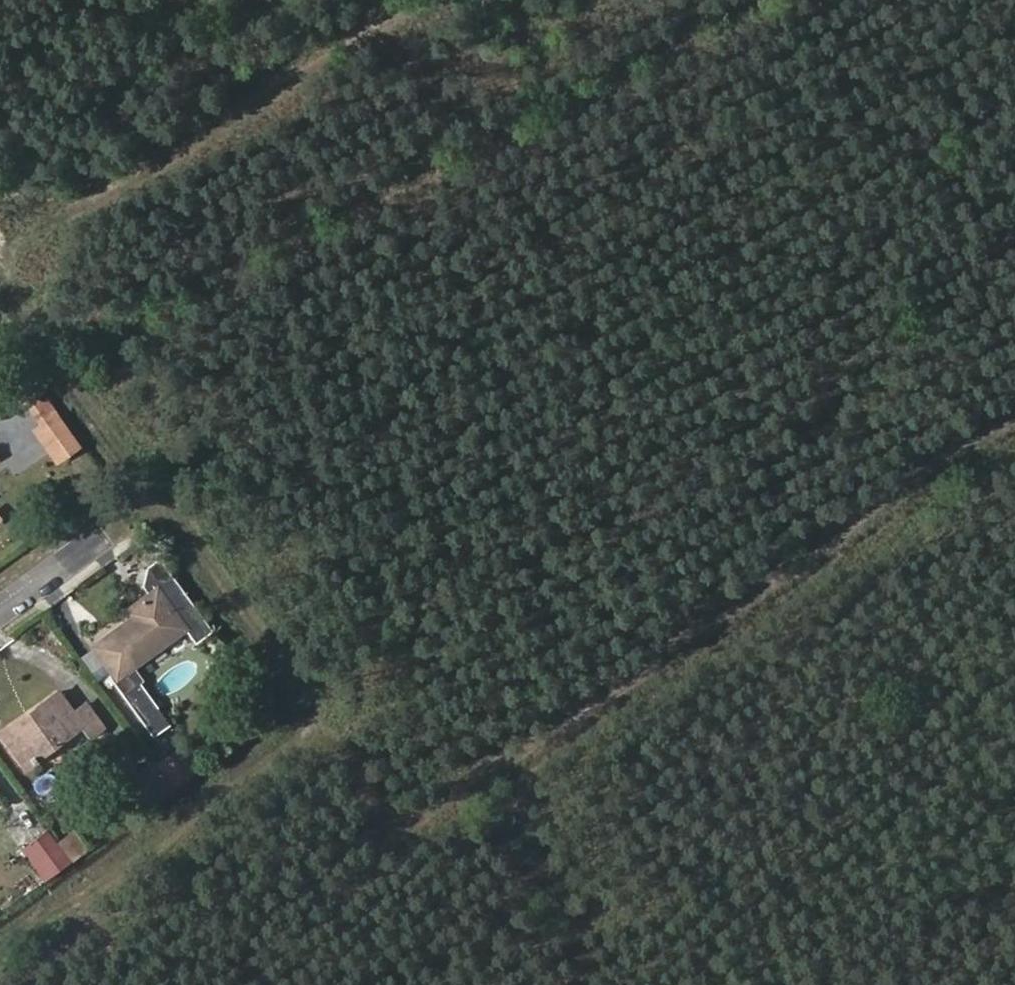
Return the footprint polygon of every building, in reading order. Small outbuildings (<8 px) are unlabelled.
[(34,424),(57,461),(84,444),(61,407),(34,424)] [(202,644),(218,630),(163,555),(151,565),(147,584),(152,591),(128,611),(134,619),(99,647),(121,678),(189,628),(202,644)] [(74,706),(60,688),(28,712),(35,720),(6,741),(26,767),(80,729),(89,739),(109,724),(88,696),(74,706)] [(6,741),(35,720),(28,712),(0,732),(0,733),(6,741)] [(202,764),(183,740),(154,762),(172,786),(202,764)] [(172,786),(154,762),(150,756),(122,777),(143,807),(172,786)] [(60,867),(73,857),(52,828),(39,838),(60,867)] [(45,878),(60,867),(39,838),(24,849),(45,878)]
